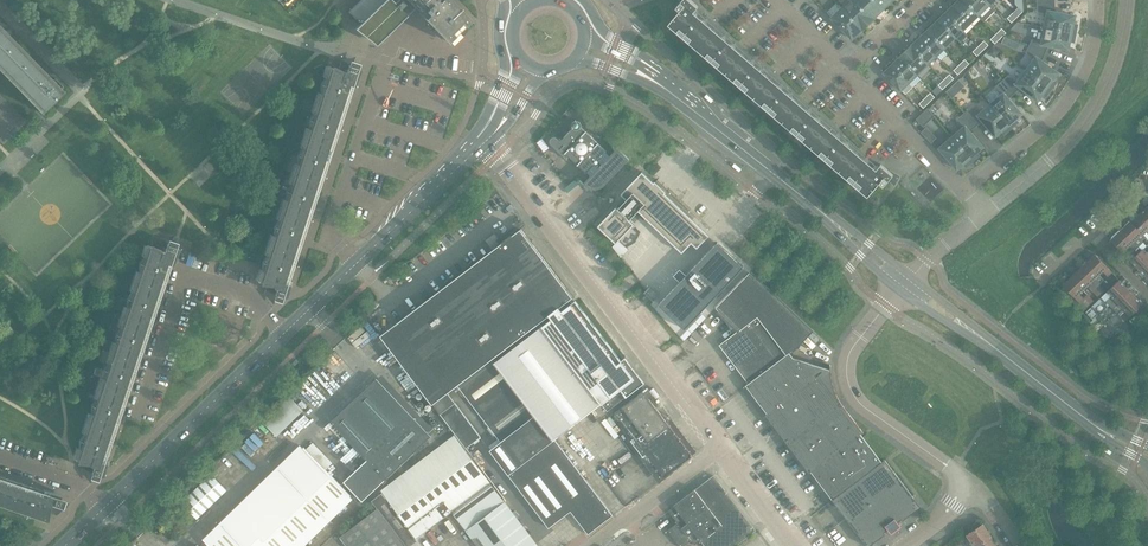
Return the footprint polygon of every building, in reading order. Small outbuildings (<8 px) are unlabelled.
[(347,12),(359,24),(354,29),(375,45),(414,8),(415,10),(449,45),(472,23),(461,12),(450,0),(359,0),(347,12)] [(692,10),(696,5),(691,0),(679,0),(681,2),(676,8),(680,11),(670,23),(678,30),(676,33),(689,43),(691,41),(707,55),(705,57),(717,68),(719,65),(726,72),(735,79),(733,82),(745,92),(747,90),(764,104),(762,106),(774,117),(776,114),(792,128),(790,131),(802,141),(804,139),(820,153),(818,155),(826,162),(830,165),(832,163),(849,177),(847,179),(859,190),(861,188),(869,195),(880,183),(884,186),(888,181),(892,184),(897,178),(883,166),(879,171),(692,10)] [(855,0),(850,0),(842,8),(864,30),(874,20),(855,0)] [(875,0),(855,0),(874,20),(875,19),(874,19),(883,9),(875,0)] [(883,9),(893,0),(875,0),(883,9)] [(962,0),(959,0),(954,6),(971,23),(978,16),(962,0)] [(986,0),(962,0),(978,16),(984,21),(996,10),(990,4),(986,0)] [(1073,24),(1075,16),(1055,12),(1054,4),(1038,5),(1038,11),(1048,13),(1045,28),(1076,34),(1077,25),(1073,24)] [(971,23),(954,6),(946,13),(963,30),(971,23)] [(1017,17),(1023,12),(1019,7),(1013,13),(1017,17)] [(864,30),(842,8),(832,18),(852,39),(862,30),(863,30),(864,30)] [(963,30),(946,13),(938,20),(955,38),(963,30)] [(1012,23),(1017,17),(1013,13),(1007,18),(1012,23)] [(955,38),(938,20),(927,32),(944,49),(955,38)] [(40,110),(61,90),(0,27),(0,69),(40,110)] [(1001,38),(1006,33),(1002,28),(996,34),(1001,38)] [(1074,42),(1076,34),(1045,28),(1042,42),(1032,41),(1030,47),(1045,53),(1048,46),(1069,50),(1070,41),(1074,42)] [(944,49),(927,32),(919,39),(936,56),(944,49)] [(995,44),(1001,38),(996,34),(991,39),(995,44)] [(936,56),(919,39),(912,46),(911,45),(911,46),(928,64),(936,56)] [(983,51),(988,45),(984,41),(978,46),(983,51)] [(928,64),(911,46),(899,57),(917,75),(928,64)] [(977,56),(983,51),(978,46),(973,52),(977,56)] [(1058,73),(1042,61),(1045,53),(1030,47),(1027,53),(1035,59),(1026,71),(1051,89),(1056,82),(1053,80),(1058,73)] [(917,75),(899,57),(899,58),(892,65),(909,83),(914,87),(921,80),(917,75)] [(280,296),(355,67),(350,66),(350,59),(341,61),(338,70),(330,67),(260,281),(268,284),(265,293),(270,299),(275,295),(280,296)] [(964,69),(969,64),(965,59),(959,65),(964,69)] [(909,83),(892,65),(884,73),(905,95),(914,87),(909,83)] [(958,75),(964,69),(959,65),(954,70),(958,75)] [(1051,89),(1026,71),(1017,83),(1008,76),(1004,80),(1014,93),(1021,88),(1038,101),(1043,94),(1046,96),(1051,89)] [(948,84),(954,79),(950,74),(944,80),(948,84)] [(943,90),(948,84),(944,80),(938,85),(943,90)] [(1022,114),(1008,99),(1014,93),(1004,80),(996,87),(1002,95),(991,104),(1011,128),(1018,123),(1015,120),(1022,114)] [(929,103),(935,97),(930,93),(925,98),(929,103)] [(923,109),(929,103),(925,98),(919,104),(923,109)] [(1011,128),(991,104),(979,114),(973,107),(965,113),(976,126),(982,121),(996,136),(1002,131),(1005,134),(1011,128)] [(924,126),(934,116),(927,110),(917,119),(924,126)] [(983,147),(970,132),(976,126),(965,113),(957,120),(964,128),(952,137),(973,161),(979,156),(977,153),(983,147)] [(594,189),(595,189),(596,189),(597,189),(600,188),(601,188),(602,187),(603,186),(604,185),(630,159),(617,147),(616,148),(617,149),(610,156),(607,152),(580,125),(580,124),(580,123),(579,122),(578,121),(577,122),(576,122),(575,123),(575,124),(575,125),(576,126),(561,141),(557,138),(556,138),(555,137),(554,137),(553,138),(552,138),(551,139),(551,140),(551,141),(551,142),(551,143),(551,144),(552,144),(561,153),(563,150),(587,173),(587,172),(591,176),(584,183),(584,182),(583,183),(586,186),(587,186),(589,187),(590,188),(592,189),(594,189)] [(973,161),(952,137),(939,149),(957,170),(964,164),(966,167),(973,161)] [(617,207),(599,226),(608,234),(616,243),(632,227),(634,224),(630,219),(636,213),(638,210),(646,218),(682,253),(692,243),(697,248),(704,241),(709,236),(693,220),(654,184),(642,172),(621,195),(626,199),(627,200),(619,209),(617,208),(617,207)] [(1147,209),(1140,216),(1147,225),(1147,210),(1147,209)] [(1140,216),(1132,223),(1144,236),(1147,232),(1147,225),(1140,216)] [(1144,236),(1132,223),(1131,222),(1123,229),(1140,247),(1144,244),(1142,241),(1146,238),(1144,236)] [(493,359),(570,300),(574,298),(521,229),(513,235),(512,234),(502,242),(503,243),(381,336),(440,415),(456,403),(448,393),(458,386),(493,359)] [(1140,247),(1123,229),(1121,231),(1120,231),(1113,238),(1113,239),(1111,240),(1112,240),(1107,245),(1115,253),(1119,249),(1123,253),(1131,245),(1136,251),(1140,247)] [(97,474),(173,246),(169,245),(168,238),(160,240),(157,249),(149,246),(95,406),(94,407),(92,414),(77,460),(85,462),(82,471),(88,478),(92,473),(97,474)] [(718,245),(659,307),(684,331),(743,269),(718,245)] [(1147,261),(1147,253),(1144,249),(1132,261),(1139,269),(1147,261)] [(1112,273),(1097,256),(1096,256),(1088,263),(1100,276),(1104,272),(1108,277),(1112,273)] [(1139,269),(1147,277),(1147,276),(1147,261),(1139,269)] [(1096,280),(1100,276),(1088,263),(1080,271),(1096,288),(1100,285),(1096,280)] [(1096,288),(1080,271),(1072,278),(1084,291),(1088,287),(1092,292),(1096,288)] [(810,331),(754,277),(750,273),(744,278),(716,308),(739,330),(719,345),(749,383),(789,352),(789,353),(790,352),(792,350),(810,331)] [(1079,295),(1084,291),(1072,278),(1064,286),(1081,304),(1084,300),(1079,295)] [(1110,305),(1127,289),(1119,281),(1108,292),(1111,296),(1106,301),(1110,305)] [(659,296),(650,287),(644,293),(654,302),(659,296)] [(1117,313),(1134,296),(1127,289),(1110,305),(1117,313)] [(1125,321),(1142,305),(1134,296),(1117,313),(1125,321)] [(621,361),(586,315),(576,302),(573,304),(570,300),(493,359),(537,415),(554,438),(600,403),(607,412),(633,392),(634,392),(645,383),(626,358),(621,361)] [(767,413),(827,369),(793,358),(789,353),(789,352),(749,383),(746,385),(767,413)] [(493,359),(458,386),(501,442),(537,415),(493,359)] [(788,444),(841,403),(839,400),(838,399),(837,395),(835,391),(835,389),(833,386),(833,384),(832,380),(831,377),(831,373),(831,371),(831,369),(831,366),(830,366),(830,370),(827,369),(767,413),(766,415),(788,444)] [(386,481),(432,437),(431,436),(430,437),(377,381),(378,380),(377,380),(331,423),(367,461),(345,482),(363,502),(385,480),(386,481)] [(697,452),(674,422),(670,426),(649,399),(654,395),(648,388),(615,413),(634,438),(631,441),(636,447),(643,457),(647,454),(664,478),(693,456),(692,455),(697,452)] [(481,437),(456,403),(440,415),(456,436),(466,449),(481,437)] [(810,473),(811,471),(861,434),(860,434),(862,432),(863,433),(844,408),(843,405),(841,403),(788,444),(810,473)] [(501,442),(490,451),(509,475),(549,528),(571,511),(586,531),(588,534),(613,515),(555,440),(555,439),(554,438),(537,415),(501,442)] [(833,500),(882,462),(861,434),(811,471),(833,500)] [(456,436),(381,492),(382,493),(417,539),(425,532),(452,512),(491,482),(466,449),(456,436)] [(350,495),(304,448),(282,469),(228,521),(206,543),(210,545),(298,545),(350,495)] [(832,500),(833,501),(841,512),(846,519),(867,545),(870,545),(886,534),(885,532),(888,529),(890,531),(892,533),(901,526),(899,524),(898,522),(902,519),(903,521),(921,507),(913,497),(911,494),(902,483),(885,460),(883,462),(882,462),(833,500),(832,500)] [(674,505),(675,507),(669,511),(678,523),(668,530),(679,545),(684,545),(691,540),(695,545),(701,540),(705,545),(736,545),(756,531),(714,476),(697,489),(696,488),(674,505)] [(0,479),(0,504),(44,519),(47,511),(56,514),(62,509),(58,504),(59,499),(0,479)] [(452,512),(467,531),(478,545),(538,545),(490,484),(492,483),(491,482),(452,512)] [(417,541),(416,539),(417,539),(382,493),(371,501),(377,509),(340,538),(347,545),(411,545),(417,541)] [(975,545),(978,545),(990,538),(991,537),(983,524),(967,535),(975,545)] [(990,538),(978,545),(996,545),(990,538)]
